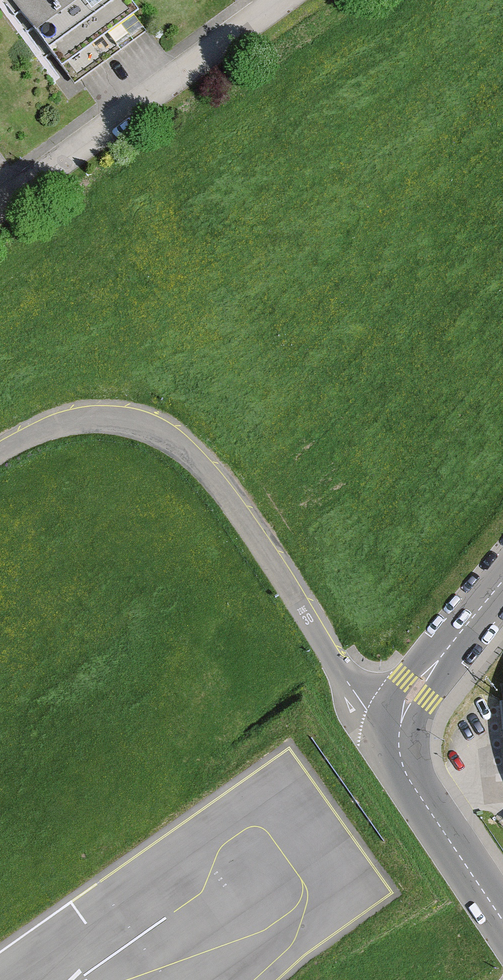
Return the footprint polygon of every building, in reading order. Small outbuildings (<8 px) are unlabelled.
[(15,16),(27,7),(29,11),(40,25),(43,30),(53,43),(59,51),(66,61),(80,79),(148,29),(135,11),(127,0),(3,0),(15,16)]
